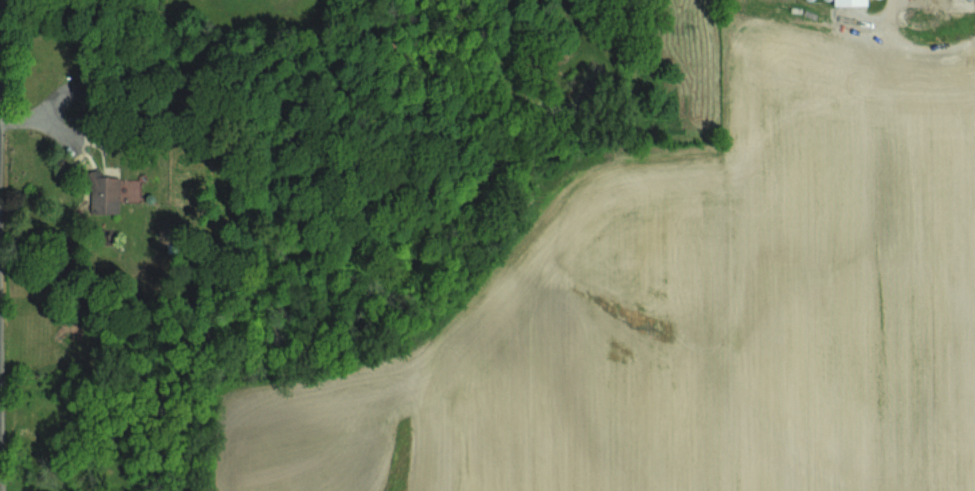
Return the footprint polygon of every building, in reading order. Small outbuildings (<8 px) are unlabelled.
[(119,176),(100,176),(100,170),(90,169),(89,212),(119,213),(119,176)]
